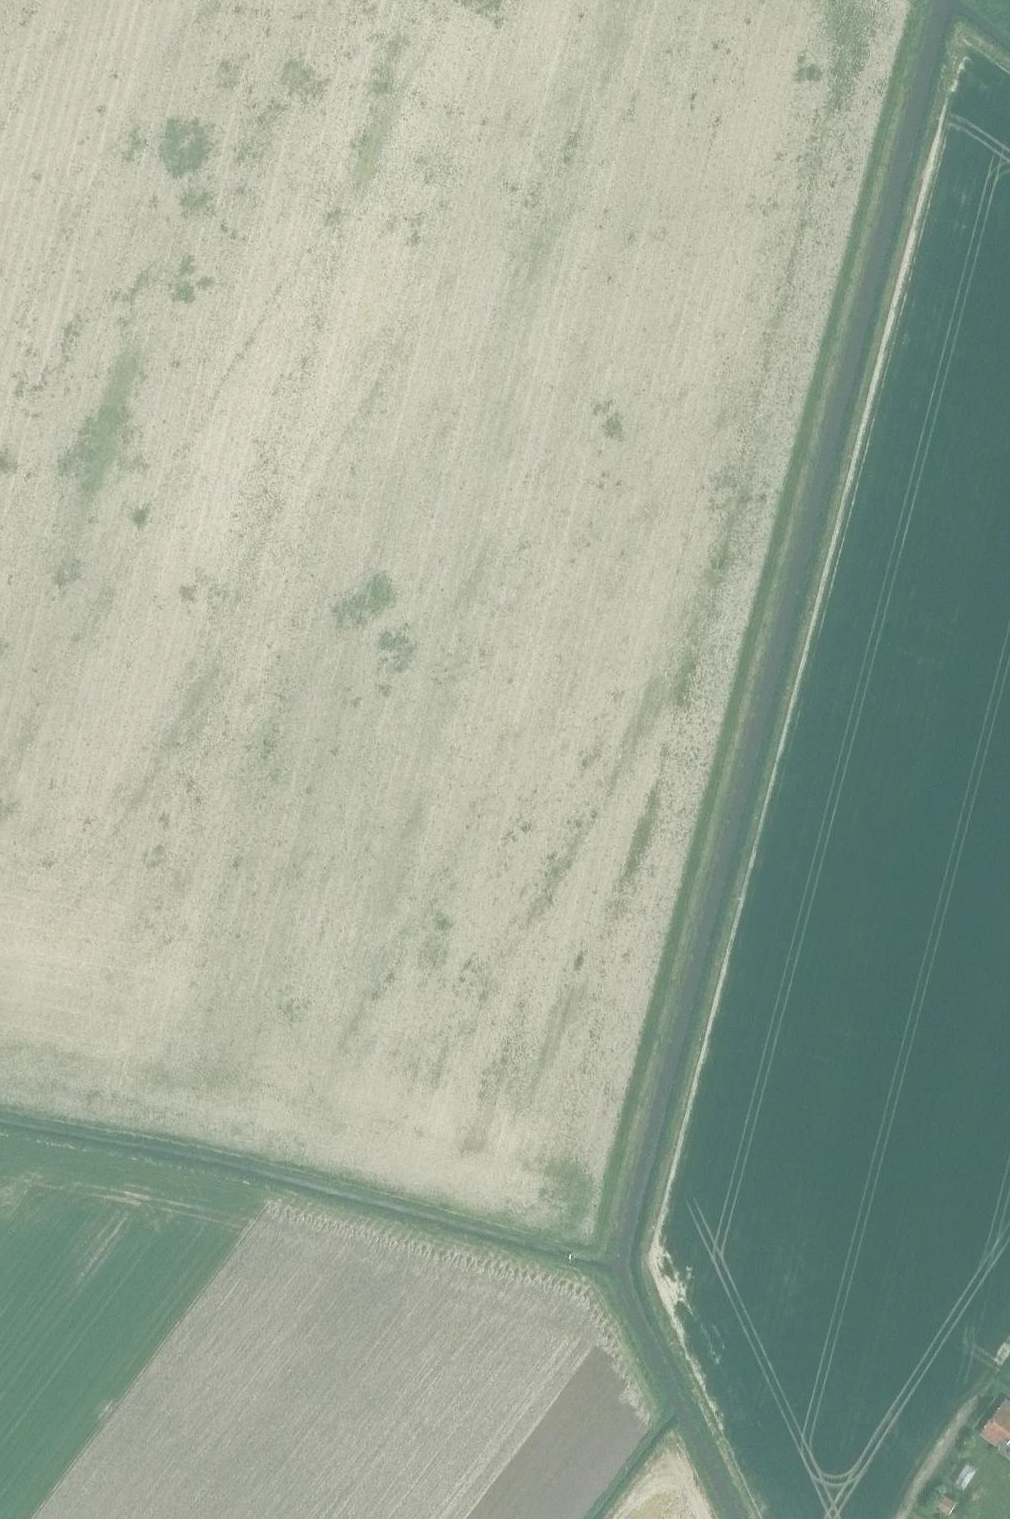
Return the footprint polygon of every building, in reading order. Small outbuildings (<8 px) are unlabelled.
[(1004,1395),(998,1404),(994,1401),(981,1419),(984,1421),(978,1429),(995,1442),(1002,1434),(1009,1441),(1009,1400),(1004,1395)] [(964,1461),(950,1480),(960,1487),(974,1468),(964,1461)] [(954,1500),(940,1492),(933,1504),(947,1512),(954,1500)]
